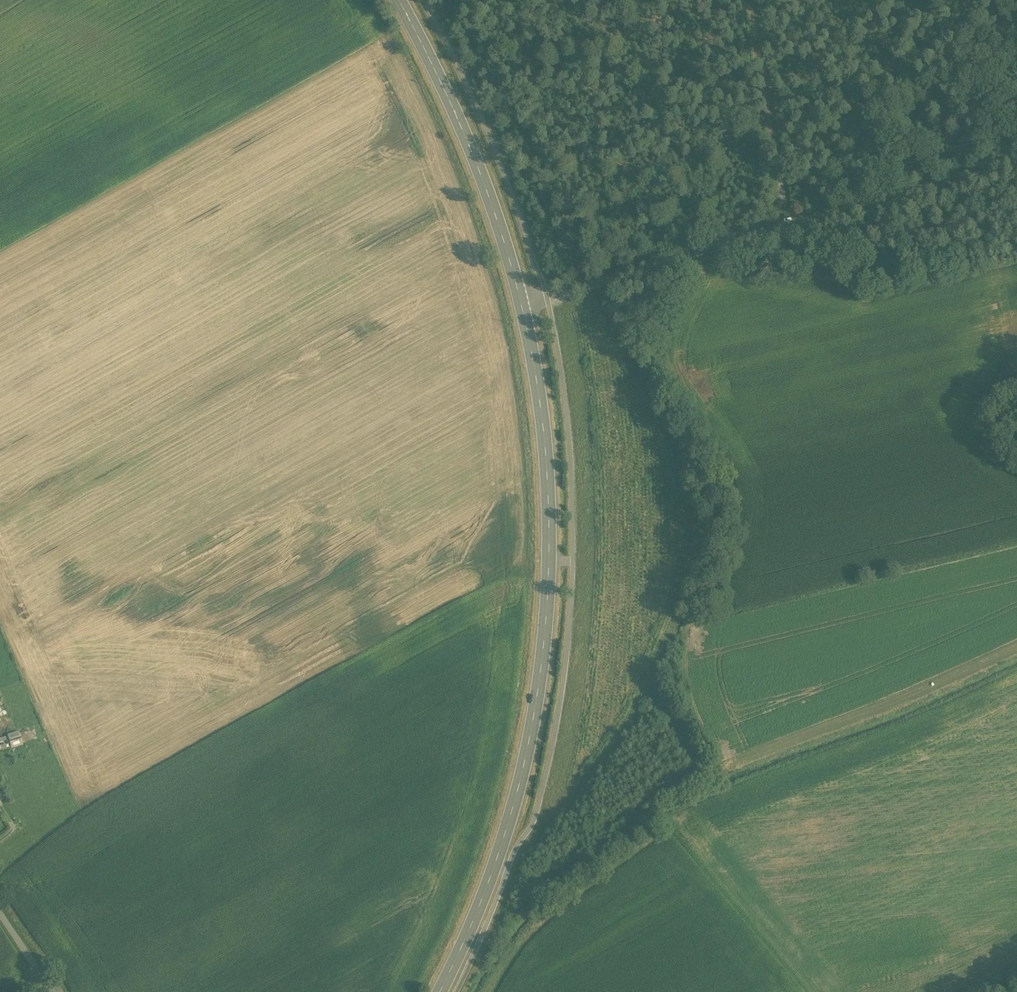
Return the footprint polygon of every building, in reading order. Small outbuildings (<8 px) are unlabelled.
[(15,734),(0,738),(0,754),(18,750),(15,734)]
